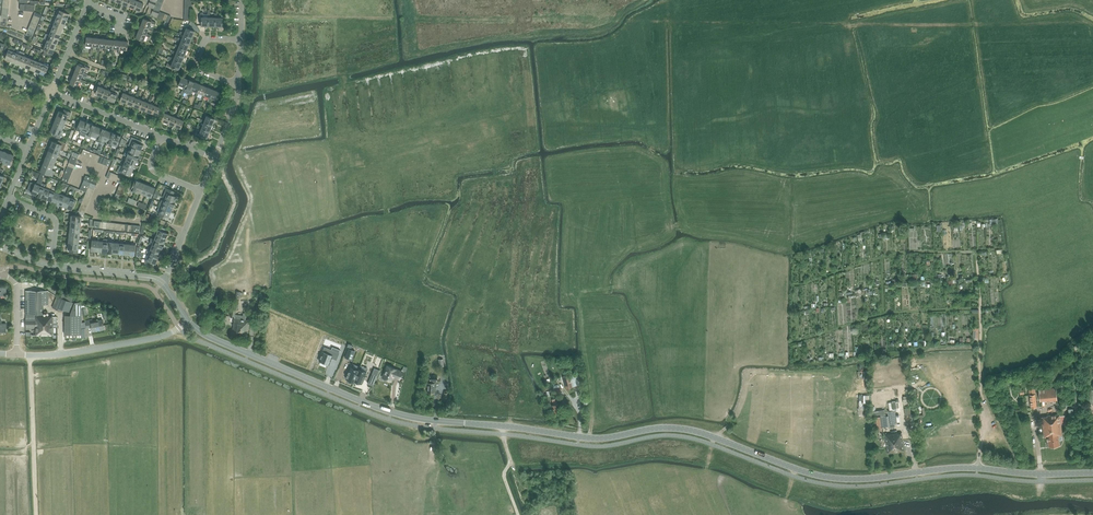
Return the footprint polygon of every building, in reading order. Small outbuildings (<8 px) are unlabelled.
[(134,8),(135,5),(137,0),(136,0),(130,0),(129,2),(127,6),(134,8)] [(134,8),(140,11),(142,7),(144,3),(139,1),(139,0),(136,0),(137,0),(135,5),(134,8)] [(56,14),(57,15),(67,19),(70,14),(58,9),(56,14)] [(151,15),(157,17),(159,11),(153,9),(151,15)] [(57,15),(55,20),(65,24),(67,19),(57,15)] [(144,16),(141,25),(149,28),(149,27),(151,23),(155,25),(156,22),(151,20),(151,21),(152,17),(148,16),(148,17),(144,16)] [(55,20),(53,25),(63,29),(65,24),(55,20)] [(53,25),(51,30),(61,34),(63,29),(53,25)] [(141,25),(138,31),(146,34),(147,33),(148,29),(152,31),(153,29),(149,27),(149,28),(141,25)] [(184,34),(192,38),(194,31),(191,30),(191,29),(187,28),(186,28),(184,33),(181,31),(180,34),(183,35),(184,34)] [(51,30),(49,35),(59,39),(61,34),(51,30)] [(146,34),(138,31),(136,38),(144,41),(146,36),(150,37),(151,35),(147,33),(146,34)] [(59,39),(49,35),(46,34),(44,39),(47,40),(57,44),(59,39)] [(181,41),(189,44),(192,38),(184,34),(183,35),(182,39),(178,38),(177,40),(176,40),(181,42),(181,41)] [(85,45),(91,46),(90,55),(92,55),(93,46),(93,38),(86,37),(85,45)] [(47,40),(45,45),(55,49),(57,44),(47,40)] [(178,47),(186,50),(189,44),(181,41),(181,42),(179,46),(175,44),(174,46),(178,48),(178,47)] [(5,59),(10,61),(14,52),(15,48),(6,45),(4,51),(7,52),(5,59)] [(55,49),(45,45),(43,50),(53,54),(55,49)] [(178,48),(176,52),(173,50),(172,53),(175,54),(176,53),(184,57),(186,50),(178,47),(178,48)] [(15,63),(19,54),(19,52),(17,51),(16,53),(14,52),(10,61),(15,63)] [(175,54),(174,58),(170,57),(169,59),(173,61),(173,60),(181,63),(184,57),(176,53),(175,54)] [(15,63),(20,65),(24,56),(19,54),(15,63)] [(20,65),(25,67),(29,58),(24,56),(20,65)] [(25,67),(30,69),(34,60),(29,58),(25,67)] [(30,69),(35,71),(38,62),(34,60),(30,69)] [(173,61),(171,65),(167,63),(166,65),(171,67),(176,68),(178,69),(179,70),(181,63),(173,60),(173,61)] [(35,71),(40,73),(43,64),(38,62),(35,71)] [(43,64),(40,73),(45,75),(49,64),(44,62),(43,64)] [(91,68),(90,68),(85,66),(85,67),(78,64),(75,71),(83,74),(83,73),(87,75),(87,74),(91,76),(92,75),(88,73),(84,71),(85,69),(89,70),(93,72),(94,70),(95,67),(92,66),(91,68)] [(75,71),(72,77),(80,80),(81,79),(82,75),(86,77),(87,75),(83,73),(83,74),(75,71)] [(80,80),(72,77),(70,83),(77,87),(80,81),(84,83),(85,81),(81,79),(80,80)] [(185,88),(188,79),(182,77),(178,85),(183,87),(182,91),(180,94),(183,95),(184,92),(186,88),(185,88)] [(191,90),(195,82),(188,79),(185,88),(186,88),(190,90),(188,93),(191,94),(192,91),(191,90)] [(95,94),(102,96),(105,88),(104,88),(100,86),(102,82),(99,81),(97,85),(98,86),(95,94)] [(198,93),(201,85),(195,82),(191,90),(192,91),(196,92),(195,96),(197,97),(199,93),(198,93)] [(102,96),(108,99),(111,91),(110,90),(106,89),(108,85),(106,84),(104,88),(105,88),(102,96)] [(204,95),(207,87),(201,85),(198,93),(199,93),(203,95),(201,99),(203,100),(205,96),(204,95)] [(111,91),(108,99),(110,100),(110,101),(114,102),(117,95),(119,92),(113,89),(114,88),(112,87),(110,90),(111,91)] [(205,96),(209,97),(207,101),(210,102),(211,98),(210,98),(214,90),(207,87),(204,95),(205,96)] [(120,100),(126,103),(130,95),(129,95),(125,93),(126,89),(124,88),(122,92),(123,92),(120,100)] [(211,98),(215,100),(214,104),(216,105),(218,100),(217,100),(219,96),(222,98),(224,96),(224,94),(220,93),(220,92),(214,90),(210,98),(211,98)] [(126,103),(133,105),(136,97),(135,97),(131,95),(133,91),(130,91),(129,95),(130,95),(126,103)] [(133,105),(139,108),(142,100),(141,100),(137,98),(139,94),(137,93),(135,97),(136,97),(133,105)] [(145,111),(152,113),(155,105),(154,105),(150,103),(152,99),(153,96),(151,95),(149,98),(148,102),(149,103),(145,111)] [(139,108),(145,111),(149,103),(148,102),(144,101),(145,97),(143,96),(141,100),(142,100),(139,108)] [(155,105),(152,113),(158,116),(162,108),(157,106),(158,102),(156,101),(154,105),(155,105)] [(161,121),(168,123),(171,115),(170,115),(166,113),(168,109),(165,108),(164,112),(161,121)] [(59,111),(56,116),(66,120),(68,115),(70,115),(71,112),(64,109),(62,112),(59,111)] [(168,123),(174,126),(177,118),(176,117),(172,116),(174,112),(172,111),(170,115),(171,115),(168,123)] [(177,118),(174,126),(181,128),(184,120),(179,118),(180,114),(178,113),(176,117),(177,118)] [(207,115),(204,121),(201,119),(197,118),(196,120),(200,121),(204,123),(204,122),(212,125),(215,119),(207,115)] [(56,116),(54,121),(64,125),(66,120),(56,116)] [(76,130),(82,132),(86,122),(80,120),(76,130)] [(54,121),(52,126),(62,130),(64,125),(54,121)] [(83,135),(86,136),(87,134),(91,124),(86,122),(82,132),(84,133),(83,135)] [(204,123),(202,127),(198,125),(197,128),(201,129),(201,128),(209,132),(212,125),(204,122),(204,123)] [(91,136),(92,136),(96,126),(91,124),(87,134),(86,136),(85,137),(90,139),(91,136)] [(62,130),(52,126),(50,131),(54,133),(53,135),(62,139),(63,135),(61,134),(62,130)] [(92,136),(97,138),(101,128),(96,126),(92,136)] [(101,143),(102,140),(106,130),(101,128),(97,138),(96,141),(101,143)] [(201,129),(199,133),(195,132),(194,134),(199,136),(199,135),(207,138),(209,132),(201,128),(201,129)] [(102,140),(107,142),(111,132),(106,130),(102,140)] [(106,145),(111,147),(116,134),(111,132),(107,142),(106,145)] [(116,134),(111,147),(116,149),(121,136),(116,134)] [(128,145),(131,146),(141,150),(143,145),(141,144),(142,141),(132,137),(128,145)] [(52,141),(50,146),(60,150),(62,145),(52,141)] [(50,146),(48,151),(58,155),(60,150),(50,146)] [(131,146),(129,151),(139,155),(141,150),(131,146)] [(81,155),(86,157),(89,151),(83,149),(81,155)] [(48,151),(46,156),(56,160),(58,155),(48,151)] [(124,155),(127,156),(137,160),(139,155),(129,151),(128,154),(125,153),(124,155)] [(7,153),(3,161),(10,164),(13,155),(7,153)] [(46,156),(44,161),(54,165),(56,160),(46,156)] [(72,156),(69,162),(75,165),(78,158),(72,156)] [(127,156),(125,161),(135,165),(137,160),(127,156)] [(44,161),(42,166),(52,170),(54,165),(44,161)] [(125,161),(123,166),(133,170),(135,165),(125,161)] [(133,170),(123,166),(120,165),(118,169),(116,173),(118,174),(118,173),(123,175),(124,173),(130,176),(132,171),(133,170)] [(52,170),(42,166),(40,171),(50,175),(52,176),(54,171),(52,170)] [(71,176),(65,173),(62,180),(68,183),(71,176)] [(86,175),(81,187),(87,189),(88,186),(91,181),(92,178),(86,175)] [(120,183),(119,186),(125,189),(127,186),(121,183),(123,177),(119,176),(117,182),(120,183)] [(50,180),(51,180),(50,183),(48,182),(45,187),(41,197),(46,199),(50,190),(50,189),(52,184),(53,181),(54,181),(54,179),(51,178),(50,180)] [(131,189),(136,191),(140,181),(135,179),(134,181),(131,180),(128,188),(131,189)] [(91,181),(88,186),(94,189),(97,183),(91,181)] [(136,191),(141,194),(145,184),(140,181),(136,191)] [(36,195),(40,185),(35,183),(35,184),(30,182),(27,190),(32,191),(31,193),(36,195)] [(41,197),(45,187),(46,185),(41,183),(40,185),(36,195),(41,197)] [(141,194),(146,196),(150,186),(145,184),(141,194)] [(46,199),(51,201),(55,192),(57,188),(52,186),(50,190),(46,199)] [(150,186),(146,196),(151,198),(155,188),(150,186)] [(162,197),(165,198),(175,202),(177,197),(174,195),(175,192),(166,188),(162,197)] [(51,201),(56,203),(60,194),(55,192),(51,201)] [(56,203),(61,206),(66,196),(60,194),(56,203)] [(61,206),(67,208),(71,198),(66,196),(61,206)] [(71,198),(67,208),(72,210),(76,200),(71,198)] [(161,199),(160,202),(173,207),(175,202),(165,198),(164,201),(161,199)] [(160,202),(158,207),(171,212),(173,207),(160,202)] [(171,212),(158,207),(156,210),(157,210),(156,212),(169,217),(171,212)] [(153,234),(156,235),(156,234),(166,238),(168,233),(164,232),(165,228),(157,225),(153,234)] [(156,235),(154,240),(164,243),(166,238),(156,234),(156,235)] [(149,243),(152,245),(162,249),(164,243),(154,240),(151,238),(149,243)] [(79,244),(68,242),(68,248),(69,248),(69,252),(78,253),(78,249),(81,249),(82,244),(79,244)] [(152,245),(150,250),(160,254),(162,249),(152,245)] [(145,253),(148,255),(158,259),(160,254),(150,250),(147,248),(145,253)] [(158,259),(148,255),(146,260),(144,264),(152,267),(154,263),(156,264),(158,259)] [(44,315),(44,305),(48,305),(48,291),(26,291),(26,315),(26,328),(36,328),(36,335),(53,335),(53,323),(57,323),(57,317),(53,317),(53,316),(48,315),(44,315)] [(57,296),(52,308),(62,311),(63,309),(70,312),(70,315),(65,315),(65,335),(65,338),(76,338),(81,338),(81,335),(81,329),(81,326),(81,323),(81,321),(81,315),(81,308),(81,306),(81,303),(75,303),(71,301),(60,297),(57,296)] [(230,316),(234,317),(235,317),(236,314),(236,309),(238,310),(239,300),(234,300),(233,309),(230,308),(229,315),(230,315),(230,316)] [(235,317),(234,317),(232,335),(247,337),(249,320),(246,320),(247,313),(243,313),(243,316),(239,315),(239,314),(236,314),(235,317)] [(87,328),(91,328),(92,331),(104,329),(103,319),(93,321),(92,319),(86,320),(87,328)] [(329,364),(332,357),(336,359),(340,349),(332,346),(331,349),(325,347),(323,351),(319,360),(329,364)] [(348,349),(345,357),(352,360),(355,352),(348,349)] [(399,379),(402,372),(387,366),(383,378),(391,381),(393,377),(399,379)] [(354,382),(354,380),(358,371),(355,369),(354,368),(354,369),(350,368),(346,378),(354,382)] [(368,384),(373,386),(379,370),(374,368),(368,384)] [(362,383),(366,372),(363,371),(362,370),(362,371),(358,369),(358,371),(354,380),(362,383)] [(568,371),(568,374),(572,387),(578,386),(574,373),(573,373),(573,370),(568,371)] [(572,387),(568,374),(563,376),(566,389),(572,387)] [(436,386),(436,381),(437,376),(426,375),(425,381),(430,381),(430,383),(427,383),(426,388),(427,388),(427,392),(434,393),(435,386),(436,386)] [(1029,388),(1031,408),(1037,407),(1035,387),(1029,388)] [(1039,390),(1040,401),(1057,399),(1056,388),(1039,390)] [(559,397),(554,399),(552,399),(554,405),(552,405),(555,413),(561,411),(558,404),(561,403),(559,397)] [(888,411),(889,416),(883,417),(884,426),(890,426),(890,425),(896,424),(894,410),(888,411)] [(916,426),(914,414),(906,415),(907,427),(916,426)] [(1065,414),(1060,414),(1048,416),(1048,417),(1042,417),(1044,437),(1047,437),(1049,447),(1060,446),(1059,436),(1062,435),(1061,424),(1066,424),(1065,414)] [(885,434),(888,453),(904,450),(902,432),(897,433),(897,432),(885,434)]
